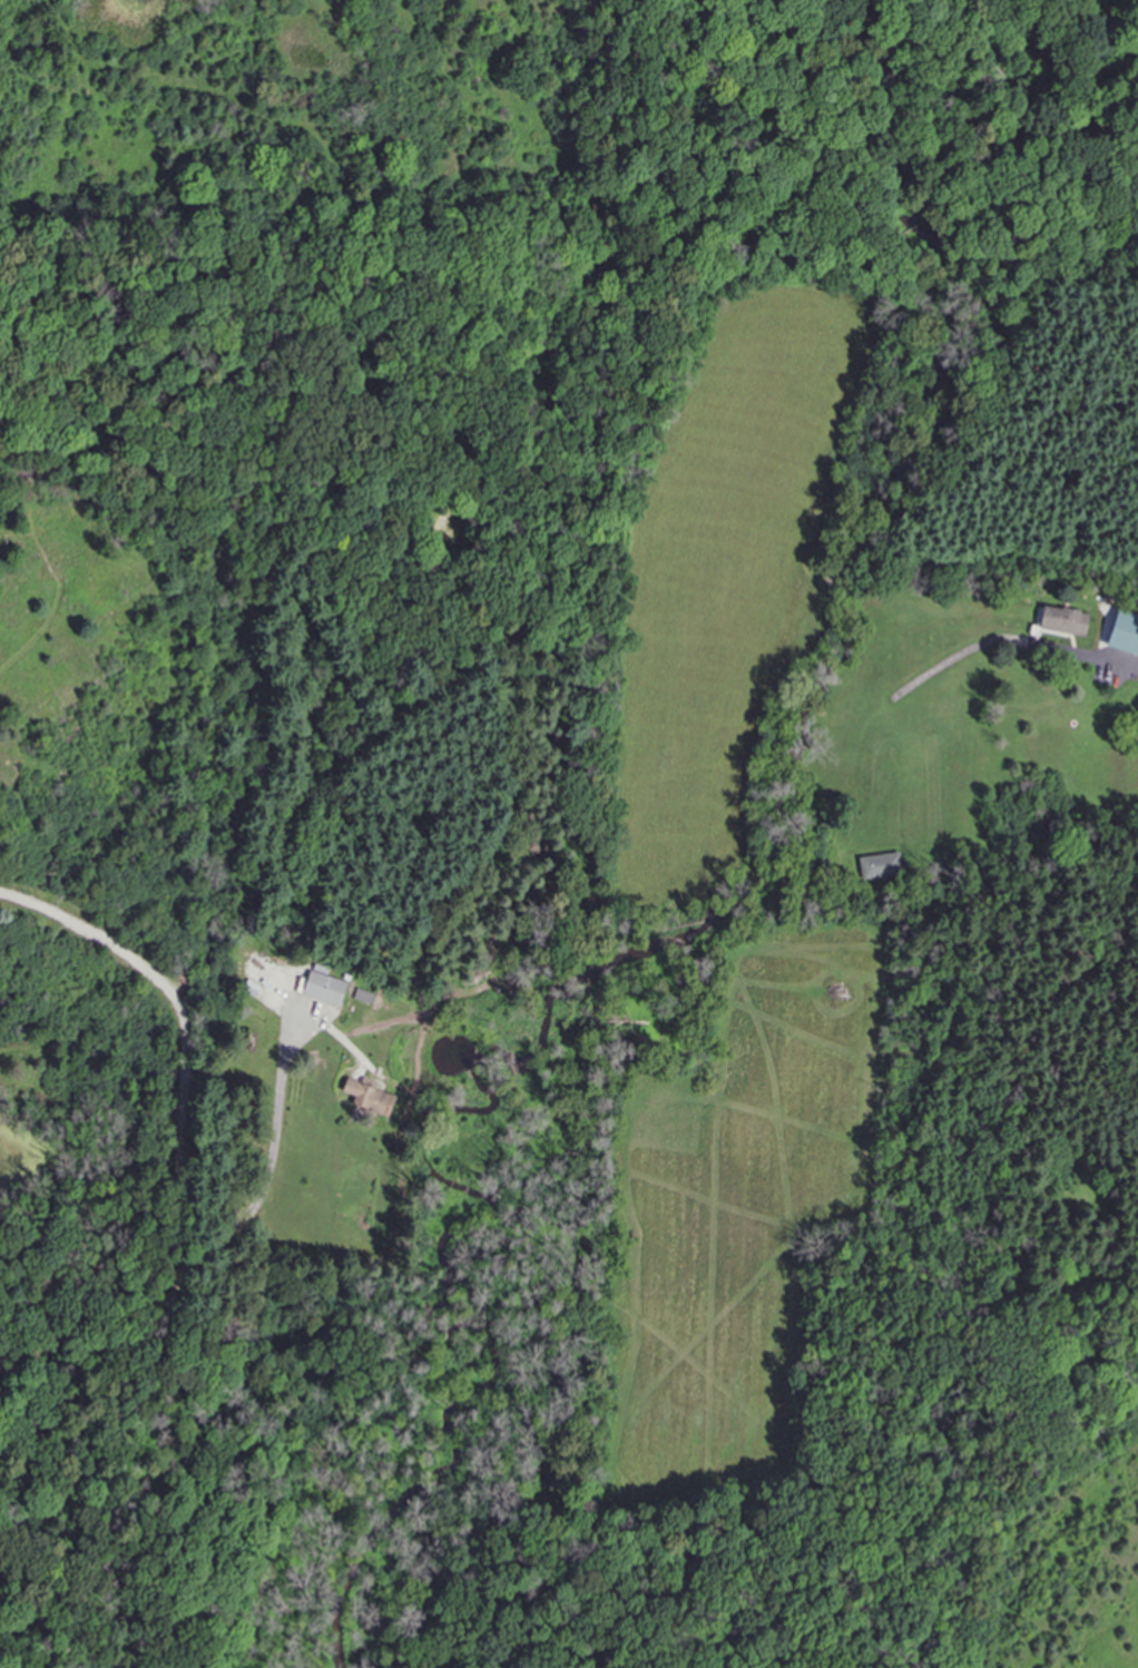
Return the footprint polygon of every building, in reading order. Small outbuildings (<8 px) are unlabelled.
[(1084,638),(1090,613),(1044,604),(1039,629),(1084,638)] [(862,881),(903,874),(899,851),(858,858),(862,881)] [(353,999),(372,1005),(376,994),(357,988),(353,999)] [(351,1104),(387,1118),(395,1097),(375,1088),(377,1082),(362,1077),(360,1083),(347,1078),(342,1092),(354,1096),(351,1104)]
